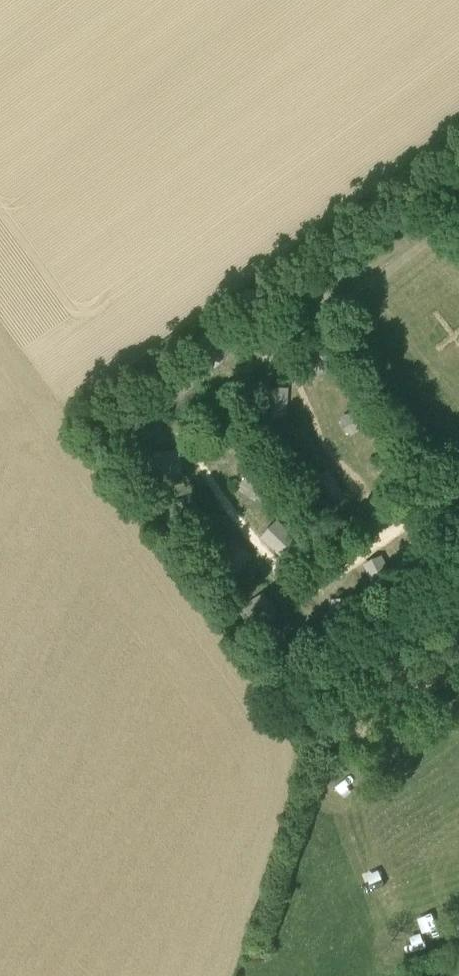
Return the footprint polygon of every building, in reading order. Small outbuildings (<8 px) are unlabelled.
[(192,352),(210,369),(225,352),(207,336),(192,352)] [(309,344),(309,369),(331,369),(331,344),(309,344)] [(279,387),(260,404),(276,420),(294,403),(279,387)] [(340,418),(351,441),(371,431),(360,408),(340,418)] [(184,452),(158,451),(158,473),(183,474),(184,452)] [(325,471),(307,488),(322,504),(340,487),(325,471)] [(250,473),(232,490),(248,506),(266,489),(250,473)] [(169,528),(194,521),(188,500),(163,507),(169,528)] [(278,517),(260,535),(275,551),(294,533),(278,517)] [(408,546),(419,569),(439,559),(428,536),(408,546)] [(234,541),(216,558),(231,574),(249,557),(234,541)] [(367,568),(378,591),(398,581),(387,559),(367,568)] [(262,594),(242,609),(256,627),(276,611),(262,594)] [(329,599),(329,624),(352,624),(351,599),(329,599)]
